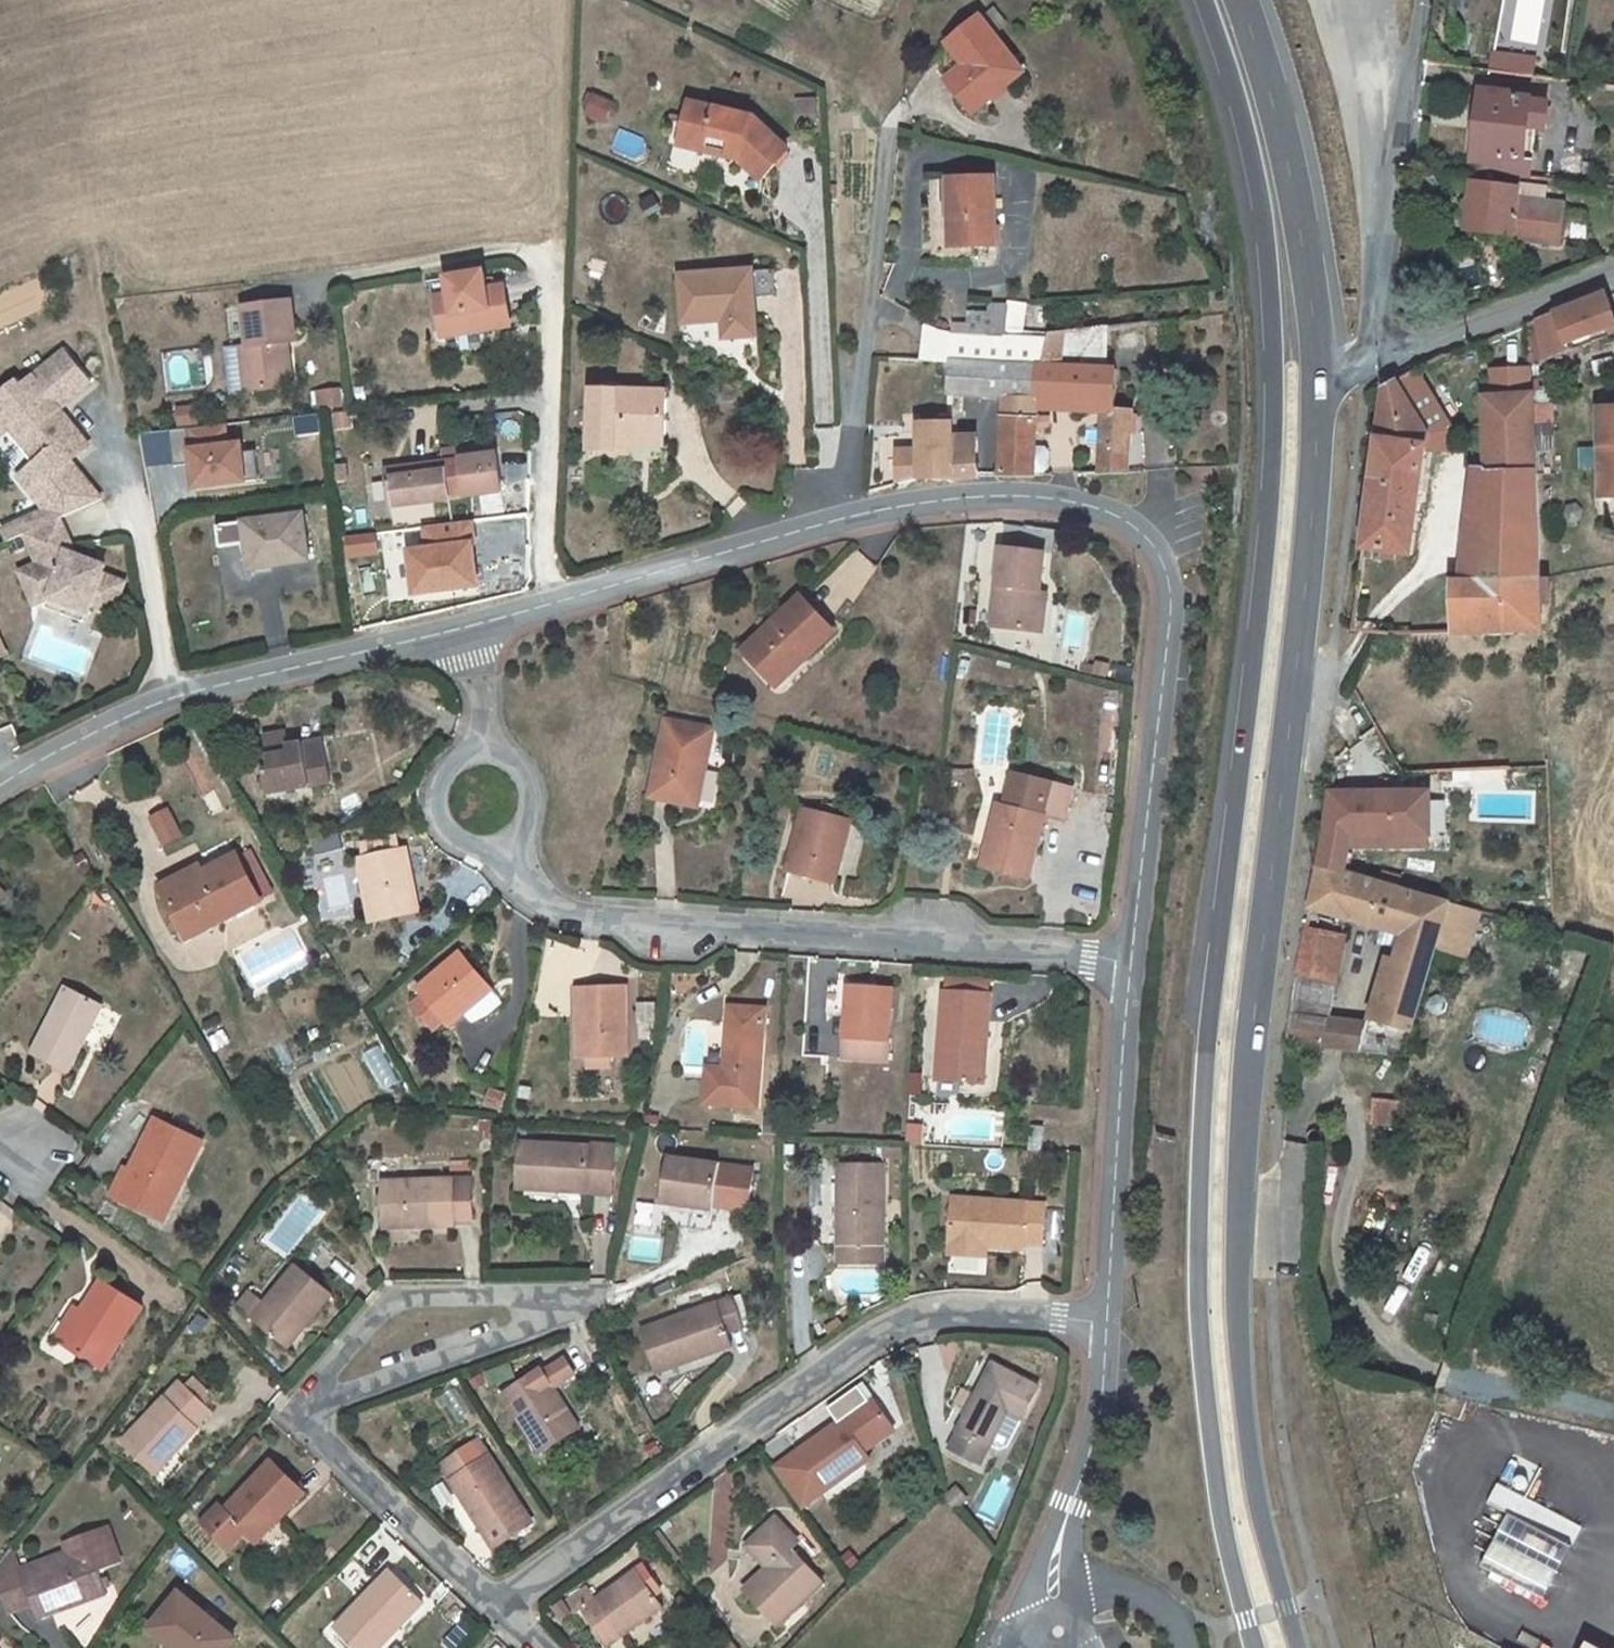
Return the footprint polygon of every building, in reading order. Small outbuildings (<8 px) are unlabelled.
[(981,18),(948,45),(965,67),(974,79),(957,93),(974,114),(1025,73),(981,18)] [(1491,71),(1533,76),(1534,60),(1493,54),(1491,71)] [(957,93),(974,79),(965,67),(948,81),(957,93)] [(1472,172),(1520,177),(1530,179),(1532,158),(1525,157),(1528,139),(1536,139),(1538,129),(1544,129),(1547,105),(1529,102),(1529,101),(1508,98),(1509,95),(1481,91),(1472,172)] [(594,97),(588,95),(584,107),(589,109),(594,97)] [(609,103),(594,97),(589,109),(586,115),(602,121),(609,103)] [(729,151),(728,157),(742,161),(763,180),(789,151),(752,118),(691,104),(686,126),(691,127),(686,147),(721,156),(723,150),(729,151)] [(686,126),(681,146),(686,147),(691,127),(686,126)] [(949,180),(951,248),(996,247),(996,180),(949,180)] [(1512,235),(1511,239),(1512,239),(1517,200),(1519,189),(1472,183),(1469,204),(1468,211),(1466,230),(1512,235)] [(1563,205),(1517,200),(1512,239),(1558,244),(1563,205)] [(1456,210),(1468,211),(1469,204),(1456,202),(1456,210)] [(486,271),(449,278),(452,295),(438,297),(443,337),(511,327),(504,286),(489,289),(486,271)] [(730,319),(732,339),(758,338),(754,271),(681,276),(684,323),(723,321),(723,320),(730,319)] [(1606,294),(1536,319),(1545,361),(1567,353),(1565,345),(1613,327),(1613,315),(1606,294)] [(233,394),(294,386),(289,343),(296,342),(292,302),(244,308),(249,348),(228,350),(233,394)] [(1006,338),(1006,327),(1023,327),(1025,306),(1009,304),(1008,308),(991,307),(990,315),(970,315),(969,327),(969,337),(1006,338)] [(725,339),(732,339),(730,319),(723,320),(723,321),(725,339)] [(682,341),(719,338),(718,324),(681,327),(682,341)] [(969,337),(969,327),(954,326),(954,334),(957,336),(969,337)] [(1022,339),(1023,327),(1006,327),(1006,338),(1022,339)] [(1038,365),(1044,366),(1049,340),(1022,339),(1006,338),(969,337),(957,336),(954,334),(954,336),(940,335),(927,328),(923,360),(949,361),(1038,365)] [(1050,334),(1049,340),(1044,366),(1105,368),(1107,328),(1050,334)] [(30,493),(69,462),(84,451),(54,414),(90,385),(66,354),(21,389),(16,383),(0,395),(0,435),(9,429),(35,462),(17,477),(30,493)] [(1004,420),(1037,421),(1037,410),(1038,403),(1038,365),(949,361),(949,396),(1004,399),(1004,420)] [(1104,414),(1118,413),(1117,369),(1105,368),(1044,366),(1038,365),(1038,403),(1072,406),(1103,408),(1104,414)] [(1492,371),(1493,396),(1529,396),(1528,370),(1492,371)] [(1415,374),(1397,385),(1402,393),(1420,382),(1415,374)] [(1397,385),(1395,382),(1386,388),(1361,558),(1372,559),(1373,551),(1383,552),(1381,561),(1396,562),(1397,554),(1413,556),(1425,448),(1427,433),(1402,393),(1397,385)] [(1420,382),(1402,393),(1427,433),(1425,448),(1448,451),(1450,431),(1420,382)] [(326,409),(341,407),(339,390),(324,392),(326,409)] [(618,444),(631,444),(665,445),(668,393),(593,390),(590,451),(617,451),(618,444)] [(1521,496),(1538,495),(1533,395),(1529,396),(1493,396),(1483,397),(1486,468),(1490,471),(1519,471),(1521,496)] [(1103,408),(1072,406),(1072,412),(1104,414),(1103,408)] [(196,409),(190,410),(191,424),(198,423),(196,409)] [(1598,410),(1599,497),(1613,497),(1613,409),(1598,410)] [(190,410),(179,411),(181,426),(191,424),(190,410)] [(1134,413),(1118,413),(1104,414),(1102,474),(1129,473),(1133,435),(1134,413)] [(1035,476),(1037,421),(1004,420),(1001,475),(1027,476),(1035,476)] [(229,440),(228,424),(187,426),(191,490),(246,486),(244,439),(229,440)] [(953,426),(920,426),(920,452),(920,479),(956,481),(980,478),(977,452),(979,452),(977,437),(953,437),(953,426)] [(630,456),(631,444),(618,444),(617,451),(618,456),(630,456)] [(442,451),(444,460),(463,458),(461,448),(442,451)] [(920,479),(920,452),(899,453),(899,486),(920,479)] [(450,498),(467,496),(502,491),(497,453),(463,458),(444,460),(384,468),(392,526),(438,520),(436,500),(450,498)] [(44,512),(34,517),(38,526),(58,517),(98,499),(69,462),(30,493),(44,512)] [(334,466),(337,481),(347,479),(345,464),(334,466)] [(1467,581),(1541,578),(1538,495),(1521,496),(1519,471),(1490,471),(1486,468),(1479,468),(1467,581)] [(337,481),(337,487),(348,486),(347,479),(337,481)] [(469,518),(467,496),(450,498),(452,520),(469,518)] [(220,548),(247,545),(251,571),(311,563),(304,516),(244,523),(217,526),(220,548)] [(1,531),(5,541),(24,532),(38,526),(34,517),(1,531)] [(38,526),(24,532),(38,565),(20,573),(35,606),(49,599),(89,614),(92,607),(114,615),(125,584),(102,576),(98,574),(95,567),(97,564),(77,556),(58,517),(38,526)] [(1035,633),(1040,593),(1045,553),(1005,548),(994,627),(1035,633)] [(102,566),(97,564),(95,567),(98,574),(102,576),(105,568),(102,566)] [(1455,635),(1543,632),(1542,606),(1541,587),(1541,584),(1541,578),(1467,581),(1454,581),(1455,635)] [(1550,587),(1541,587),(1542,606),(1551,605),(1550,587)] [(1048,594),(1040,593),(1035,633),(1043,634),(1048,594)] [(835,631),(833,630),(804,599),(802,597),(745,651),(773,680),(802,652),(808,658),(835,631)] [(49,599),(46,608),(85,623),(89,614),(49,599)] [(802,652),(773,680),(779,686),(808,658),(802,652)] [(1096,665),(1082,662),(1079,671),(1094,675),(1096,665)] [(715,730),(669,720),(653,798),(700,808),(715,730)] [(270,768),(264,769),(269,794),(332,783),(324,740),(291,746),(288,733),(264,737),(268,755),(270,768)] [(268,755),(262,756),(264,769),(270,768),(268,755)] [(1048,815),(1057,782),(1017,772),(1009,804),(1048,815)] [(1002,803),(985,866),(1033,877),(1048,816),(1067,821),(1076,787),(1057,782),(1048,815),(1009,804),(1002,803)] [(1329,800),(1354,803),(1355,793),(1330,793),(1329,800)] [(1393,793),(1355,793),(1354,803),(1349,836),(1366,836),(1366,847),(1391,847),(1391,836),(1428,836),(1429,836),(1429,798),(1394,798),(1393,793)] [(1328,809),(1324,838),(1319,866),(1344,873),(1348,847),(1349,836),(1354,803),(1329,800),(1328,809)] [(825,815),(834,818),(837,807),(827,804),(825,815)] [(837,884),(852,823),(834,818),(825,815),(806,809),(790,872),(837,884)] [(318,853),(341,848),(340,836),(316,841),(318,853)] [(1366,836),(1349,836),(1348,847),(1366,847),(1366,836)] [(1428,847),(1428,836),(1391,836),(1391,847),(1428,847)] [(366,858),(358,859),(372,922),(421,912),(407,850),(400,851),(398,838),(364,845),(366,858)] [(238,857),(262,900),(276,893),(252,849),(238,857)] [(192,873),(163,888),(187,933),(209,921),(213,929),(263,903),(262,900),(238,857),(205,874),(208,878),(198,883),(192,873)] [(1441,926),(1448,903),(1396,888),(1383,884),(1344,873),(1319,866),(1311,908),(1404,935),(1397,961),(1389,959),(1369,1024),(1365,1050),(1405,1056),(1441,926)] [(208,878),(205,874),(202,868),(192,873),(198,883),(208,878)] [(1386,875),(1383,884),(1396,888),(1399,879),(1386,875)] [(1470,935),(1476,911),(1448,903),(1441,926),(1470,935)] [(209,921),(187,933),(190,940),(213,929),(209,921)] [(1343,938),(1307,929),(1299,973),(1332,980),(1336,981),(1343,938)] [(420,991),(426,997),(443,1018),(451,1026),(472,1008),(469,1004),(490,986),(462,955),(420,991)] [(1332,980),(1299,973),(1292,1012),(1327,1018),(1332,980)] [(947,992),(991,995),(991,982),(948,979),(947,992)] [(849,1016),(851,986),(832,985),(830,1015),(849,1016)] [(894,989),(851,986),(849,1016),(846,1058),(890,1061),(894,989)] [(580,1058),(590,1057),(612,1057),(630,1057),(627,987),(579,988),(580,1058)] [(87,1037),(102,1006),(66,989),(34,1054),(70,1072),(87,1037)] [(947,992),(940,1082),(985,1085),(991,995),(947,992)] [(435,1026),(443,1018),(426,997),(417,1005),(435,1026)] [(95,1041),(110,1010),(102,1006),(87,1037),(95,1041)] [(731,1010),(729,1034),(727,1069),(709,1068),(708,1105),(761,1107),(765,1036),(767,1009),(735,1007),(731,1010)] [(1292,1012),(1287,1041),(1322,1045),(1327,1018),(1292,1012)] [(1327,1018),(1322,1045),(1365,1050),(1369,1024),(1327,1018)] [(613,1068),(612,1057),(590,1057),(591,1069),(613,1068)] [(1419,1107),(1376,1102),(1373,1124),(1418,1129),(1419,1107)] [(174,1203),(203,1141),(157,1120),(131,1173),(118,1199),(155,1216),(163,1198),(174,1203)] [(923,1125),(909,1124),(908,1144),(923,1145),(923,1125)] [(1033,1126),(1031,1152),(1044,1152),(1045,1127),(1033,1126)] [(997,1139),(996,1150),(1004,1150),(1004,1139),(997,1139)] [(615,1150),(522,1143),(519,1189),(612,1196),(615,1150)] [(1046,1155),(1031,1154),(1030,1164),(1045,1165),(1046,1155)] [(722,1164),(668,1156),(663,1205),(715,1213),(716,1208),(722,1165),(722,1164)] [(452,1170),(472,1170),(472,1162),(451,1162),(452,1170)] [(756,1170),(722,1165),(716,1208),(750,1213),(756,1170)] [(846,1197),(840,1197),(841,1263),(887,1263),(886,1221),(886,1167),(840,1165),(840,1188),(846,1188),(846,1197)] [(124,1170),(111,1196),(118,1199),(131,1173),(124,1170)] [(473,1180),(384,1183),(386,1229),(456,1227),(456,1221),(474,1221),(473,1180)] [(155,1216),(165,1221),(174,1203),(163,1198),(155,1216)] [(1046,1207),(955,1199),(953,1243),(990,1246),(1027,1248),(1028,1244),(1044,1245),(1046,1207)] [(988,1246),(953,1243),(952,1254),(987,1256),(988,1246)] [(298,1265),(253,1319),(290,1349),(335,1295),(298,1265)] [(84,1312),(62,1344),(104,1370),(144,1307),(104,1282),(84,1312)] [(251,1316),(263,1302),(251,1292),(240,1307),(251,1316)] [(657,1374),(680,1366),(678,1361),(685,1358),(687,1363),(734,1347),(730,1334),(744,1329),(733,1298),(641,1330),(657,1374)] [(77,1307),(55,1339),(62,1344),(84,1312),(77,1307)] [(490,1386),(522,1371),(517,1358),(480,1371),(490,1386)] [(503,1395),(541,1453),(580,1428),(553,1388),(574,1374),(565,1359),(543,1374),(541,1370),(503,1395)] [(953,1448),(983,1463),(992,1445),(1009,1409),(1025,1417),(1040,1387),(994,1364),(978,1396),(969,1414),(953,1448)] [(158,1472),(174,1456),(199,1429),(196,1426),(211,1411),(181,1383),(123,1443),(156,1474),(158,1472)] [(830,1410),(840,1424),(871,1402),(861,1388),(830,1410)] [(956,1407),(969,1414),(978,1396),(964,1389),(956,1407)] [(870,1442),(874,1445),(873,1446),(874,1448),(897,1432),(874,1401),(871,1402),(840,1424),(779,1468),(808,1507),(872,1461),(866,1453),(864,1450),(863,1447),(870,1442)] [(1025,1417),(1009,1409),(992,1445),(1001,1450),(1009,1448),(1025,1417)] [(487,1533),(496,1548),(534,1523),(488,1454),(487,1456),(478,1442),(443,1465),(452,1478),(450,1480),(485,1533),(487,1533)] [(864,1450),(866,1453),(874,1448),(873,1446),(874,1445),(870,1442),(863,1447),(864,1450)] [(174,1456),(158,1472),(167,1481),(183,1464),(174,1456)] [(222,1507),(205,1524),(231,1548),(247,1532),(259,1544),(306,1493),(273,1462),(226,1511),(222,1507)] [(770,1569),(746,1591),(780,1626),(824,1582),(792,1549),(798,1543),(776,1520),(757,1538),(767,1548),(758,1556),(770,1569)] [(89,1551),(69,1558),(21,1576),(31,1605),(36,1621),(108,1595),(100,1572),(122,1565),(108,1529),(84,1538),(89,1551)] [(89,1551),(84,1538),(66,1545),(69,1558),(89,1551)] [(767,1548),(757,1538),(749,1546),(758,1556),(767,1548)] [(31,1605),(21,1576),(12,1550),(0,1565),(0,1592),(9,1613),(31,1605)] [(623,1581),(615,1569),(587,1589),(596,1601),(623,1581)] [(623,1581),(596,1601),(587,1589),(568,1603),(576,1614),(581,1611),(609,1647),(665,1607),(637,1570),(623,1581)] [(387,1634),(391,1639),(424,1604),(391,1572),(337,1629),(357,1647),(381,1647),(384,1645),(380,1641),(387,1634)] [(150,1629),(174,1647),(231,1647),(238,1640),(180,1593),(150,1629)] [(380,1641),(384,1645),(391,1639),(387,1634),(380,1641)]
